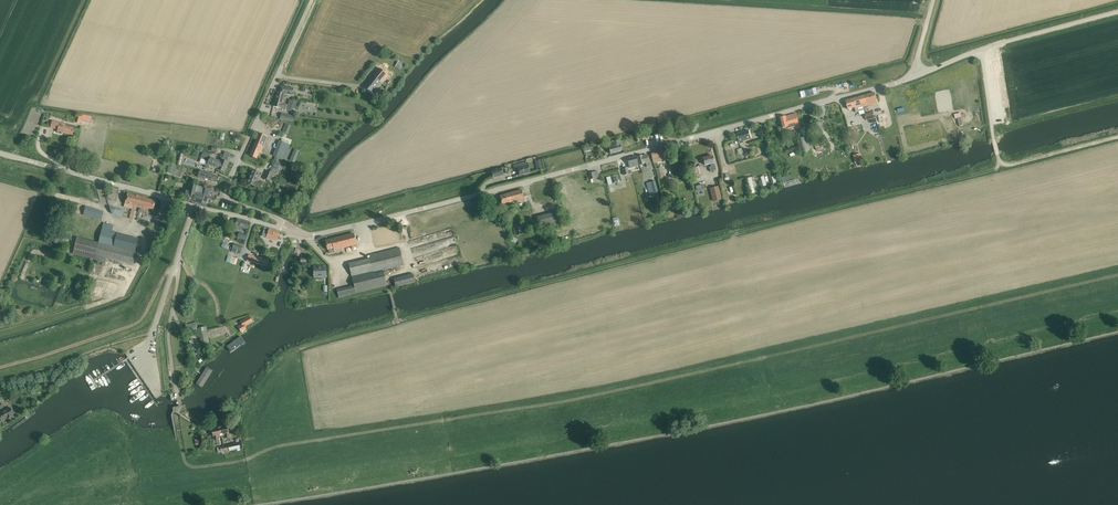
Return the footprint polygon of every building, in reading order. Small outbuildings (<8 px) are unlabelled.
[(365,87),(371,92),(374,88),(376,90),(389,75),(380,68),(365,87)] [(293,95),(293,93),(294,88),(280,86),(279,90),(280,90),(280,92),(277,91),(274,102),(282,104),(282,103),(285,94),(293,95)] [(817,87),(800,92),(802,98),(818,93),(817,87)] [(877,103),(876,98),(875,93),(860,97),(863,107),(877,103)] [(855,109),(863,107),(860,97),(846,100),(848,109),(855,108),(855,109)] [(273,106),(278,108),(281,108),(286,109),(291,111),(294,101),(289,100),(288,105),(282,103),(282,104),(274,102),(273,106)] [(864,114),(866,121),(874,118),(872,112),(864,114)] [(780,118),(781,121),(782,123),(784,132),(800,128),(798,119),(796,114),(786,117),(786,116),(780,118)] [(81,120),(90,122),(91,117),(82,115),(82,117),(79,116),(77,123),(80,123),(81,120)] [(879,124),(888,122),(886,115),(877,117),(879,124)] [(52,121),(52,122),(50,127),(58,129),(58,131),(73,134),(74,128),(65,126),(66,124),(52,121)] [(286,124),(282,131),(288,133),(291,126),(286,124)] [(738,139),(739,140),(750,137),(750,136),(749,130),(737,134),(738,139)] [(250,155),(255,157),(257,158),(260,152),(262,153),(268,137),(259,133),(250,155)] [(803,155),(811,153),(806,136),(799,139),(803,155)] [(622,150),(620,145),(619,140),(608,143),(609,148),(610,153),(622,150)] [(277,149),(274,156),(275,156),(276,157),(274,162),(280,165),(281,163),(282,159),(288,144),(281,141),(280,141),(277,149)] [(663,149),(651,153),(652,158),(653,162),(659,160),(658,159),(665,157),(665,155),(663,149)] [(217,169),(220,161),(209,157),(210,154),(203,151),(200,159),(209,162),(207,165),(217,169)] [(217,169),(219,170),(224,172),(228,162),(227,161),(230,154),(225,151),(220,161),(217,169)] [(728,153),(729,159),(736,157),(734,151),(728,153)] [(644,163),(645,162),(647,167),(650,166),(648,160),(647,154),(642,156),(642,155),(637,156),(639,165),(644,164),(644,163)] [(639,166),(638,162),(636,156),(627,158),(630,168),(639,166)] [(714,161),(713,156),(707,157),(707,156),(701,157),(702,163),(704,163),(705,165),(711,164),(711,166),(709,167),(710,172),(716,171),(714,161)] [(167,162),(166,165),(169,166),(167,172),(173,174),(176,164),(167,162)] [(274,162),(271,171),(273,171),(276,173),(278,169),(280,165),(274,162)] [(530,173),(529,167),(528,163),(521,164),(521,167),(517,167),(518,170),(519,175),(530,173)] [(693,176),(701,174),(698,166),(691,168),(693,176)] [(658,179),(659,178),(664,177),(662,167),(655,169),(658,179)] [(260,172),(258,171),(252,169),(249,177),(250,177),(248,182),(247,182),(247,183),(254,186),(260,188),(262,183),(256,181),(260,172)] [(491,171),(491,173),(493,178),(503,175),(502,169),(491,171)] [(209,179),(212,180),(217,182),(219,177),(214,175),(210,173),(200,171),(198,177),(204,179),(205,176),(209,177),(209,179)] [(270,181),(273,173),(267,171),(264,179),(270,181)] [(589,173),(590,178),(590,179),(599,177),(597,171),(589,173)] [(646,183),(649,194),(658,192),(655,181),(646,183)] [(184,199),(193,201),(194,195),(197,185),(188,183),(184,199)] [(207,202),(210,189),(206,188),(197,185),(194,195),(193,201),(201,204),(202,201),(207,202)] [(709,189),(713,202),(722,200),(718,186),(709,189)] [(522,190),(500,195),(501,201),(502,204),(509,202),(510,205),(525,202),(523,195),(522,190)] [(130,205),(133,206),(135,195),(128,193),(125,203),(125,205),(129,206),(130,205)] [(147,198),(135,195),(133,206),(145,210),(146,207),(153,209),(156,201),(147,198)] [(101,220),(102,217),(104,212),(86,206),(83,215),(101,220)] [(115,208),(114,214),(123,216),(125,210),(115,208)] [(558,211),(536,217),(541,232),(550,230),(551,233),(553,232),(552,229),(562,226),(558,211)] [(238,219),(236,224),(235,228),(239,229),(240,228),(246,230),(246,227),(248,222),(238,219)] [(102,230),(99,243),(77,237),(73,254),(94,260),(94,261),(104,265),(106,258),(128,264),(133,265),(136,252),(140,252),(142,243),(143,244),(144,240),(139,239),(112,232),(114,225),(103,223),(102,230)] [(265,227),(263,232),(262,236),(267,237),(267,238),(277,241),(277,239),(279,239),(280,237),(278,236),(279,231),(265,227)] [(239,232),(237,238),(245,240),(247,234),(239,232)] [(329,253),(333,252),(334,252),(334,250),(357,245),(354,233),(325,241),(327,250),(328,250),(329,253)] [(234,243),(231,252),(240,255),(242,246),(234,243)] [(337,290),(337,291),(339,298),(356,294),(356,293),(387,285),(383,270),(404,265),(399,247),(369,255),(370,259),(349,264),(354,286),(337,290)] [(248,254),(247,260),(246,262),(267,267),(269,260),(248,254)] [(326,278),(326,272),(326,267),(314,267),(314,272),(314,278),(315,278),(315,279),(322,279),(322,278),(326,278)] [(415,282),(414,280),(413,273),(393,278),(395,287),(415,282)] [(242,322),(244,326),(251,322),(248,318),(242,322)] [(199,331),(202,344),(209,343),(206,326),(198,328),(197,324),(189,326),(191,333),(199,331)] [(238,347),(235,344),(235,343),(222,353),(224,356),(238,347)] [(213,369),(207,365),(196,384),(202,387),(213,369)] [(1,421),(8,418),(8,420),(10,419),(12,418),(14,417),(13,415),(14,414),(11,408),(0,413),(0,418),(1,421)] [(218,437),(225,436),(225,439),(230,438),(229,434),(229,431),(228,425),(223,426),(223,428),(222,429),(222,431),(218,432),(218,435),(218,437)] [(211,429),(213,434),(215,445),(220,444),(218,437),(218,435),(218,432),(222,431),(222,429),(223,428),(223,426),(216,427),(216,428),(211,429)] [(239,442),(228,444),(230,451),(240,449),(239,442)]
